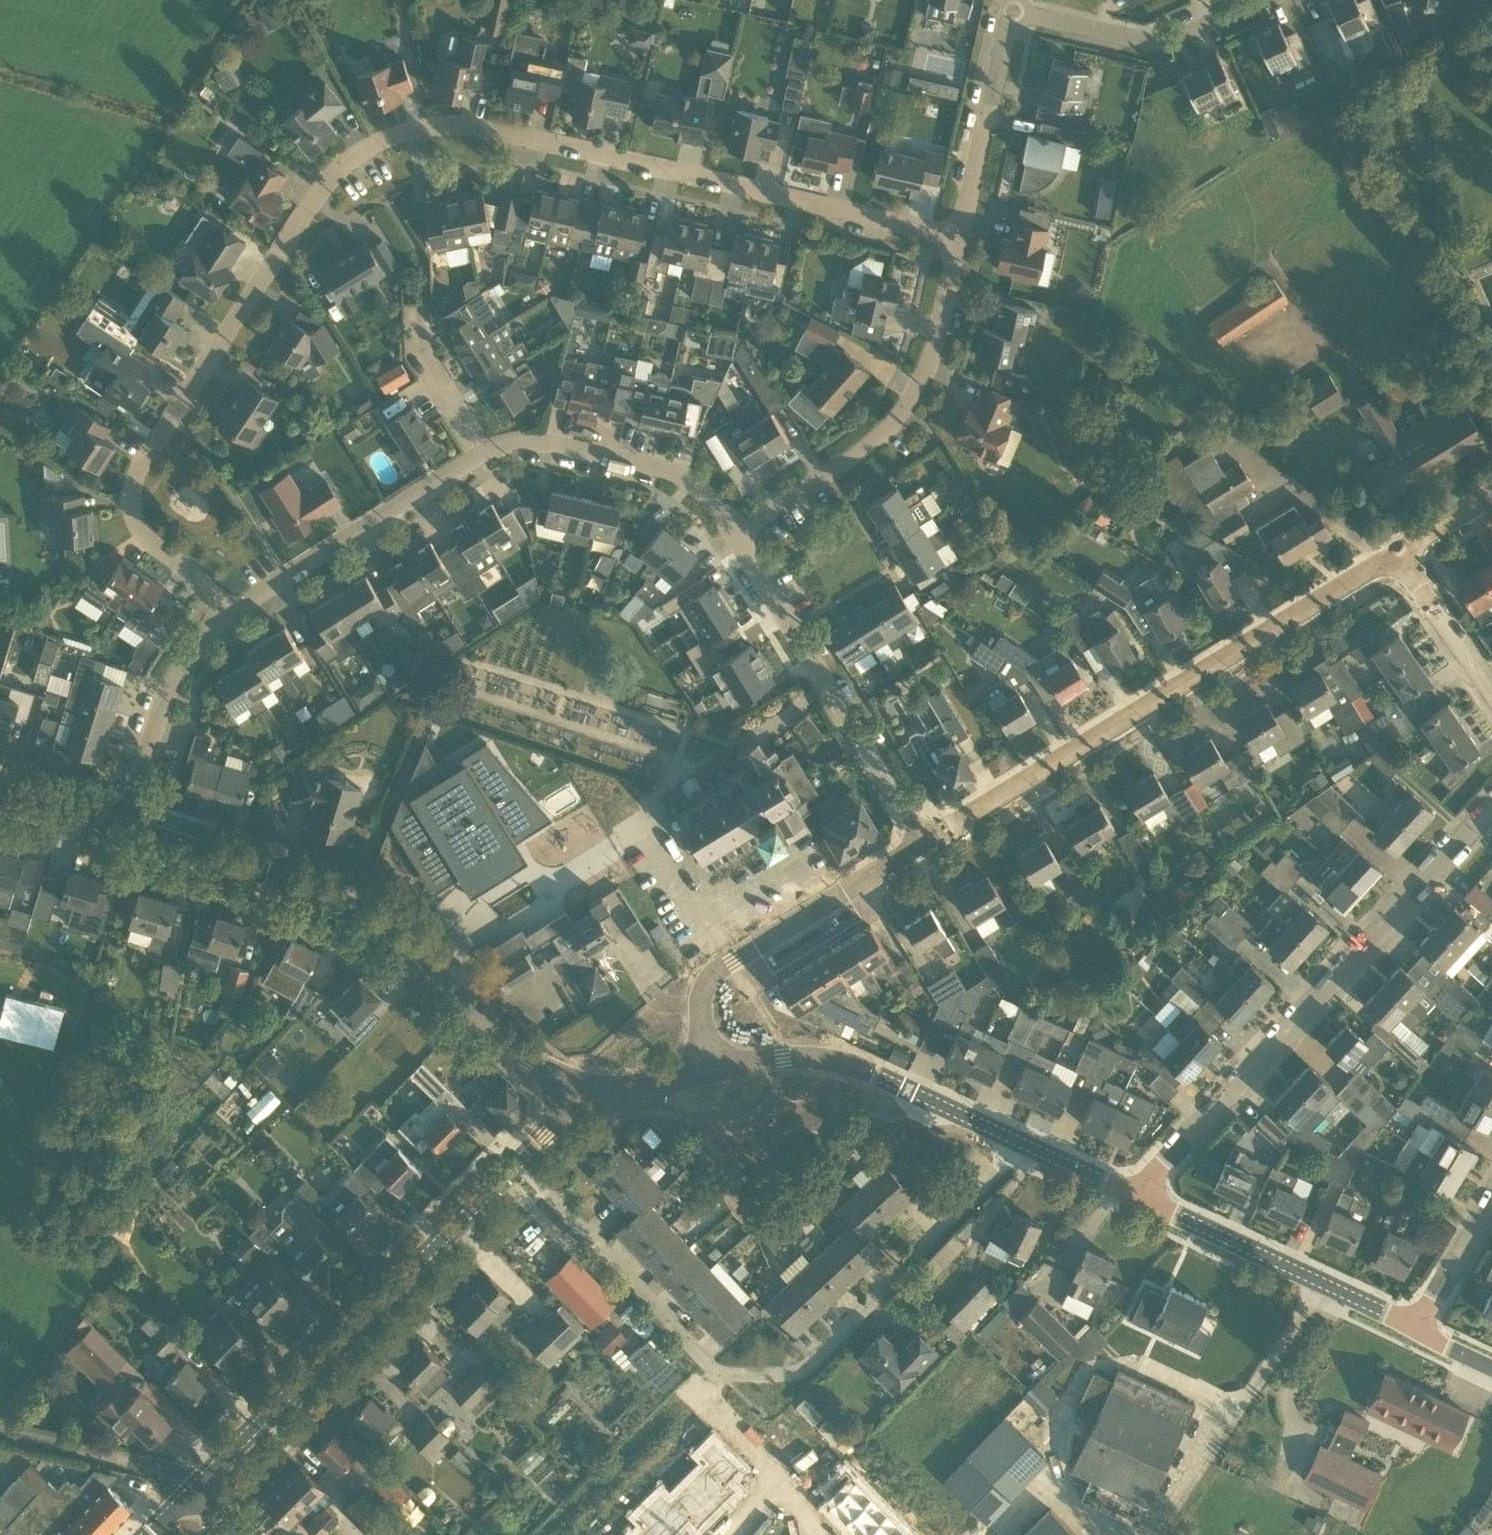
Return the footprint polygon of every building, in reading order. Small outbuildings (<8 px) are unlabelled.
[(510,0),(491,0),(485,28),(503,32),(510,0)] [(967,16),(968,16),(972,0),(928,0),(925,15),(952,21),(954,13),(967,16)] [(1357,0),(1323,0),(1320,1),(1328,18),(1334,31),(1340,28),(1345,37),(1356,31),(1360,38),(1371,33),(1386,67),(1404,55),(1389,23),(1383,25),(1372,1),(1360,7),(1357,0)] [(1384,3),(1407,53),(1413,50),(1415,37),(1426,32),(1429,18),(1425,14),(1427,3),(1443,6),(1443,5),(1447,5),(1448,0),(1403,0),(1402,1),(1401,0),(1390,0),(1384,3)] [(1312,61),(1300,35),(1287,41),(1278,21),(1248,35),(1255,52),(1262,49),(1272,71),(1284,65),(1287,72),(1312,61)] [(629,43),(649,47),(652,31),(632,27),(629,43)] [(504,102),(532,108),(536,88),(559,93),(560,89),(566,62),(543,57),(548,37),(516,29),(508,65),(512,66),(504,102)] [(480,85),(484,66),(490,42),(461,36),(456,59),(441,56),(433,92),(460,98),(464,81),(480,85)] [(706,46),(701,72),(712,75),(708,93),(723,96),(733,52),(727,51),(710,47),(706,46)] [(1237,95),(1216,50),(1194,61),(1194,62),(1202,58),(1205,64),(1178,77),(1187,96),(1190,94),(1197,108),(1221,97),(1223,102),(1237,95)] [(574,92),(573,98),(577,99),(573,117),(600,123),(604,106),(608,107),(607,110),(625,114),(632,80),(599,73),(598,80),(582,77),(586,57),(568,54),(566,62),(560,89),(574,92)] [(227,90),(248,73),(234,56),(213,73),(227,90)] [(400,93),(413,88),(403,58),(356,74),(368,110),(402,99),(400,93)] [(1040,77),(1035,101),(1039,101),(1035,115),(1078,125),(1081,111),(1083,111),(1086,96),(1081,95),(1087,70),(1072,66),(1073,62),(1053,58),(1046,87),(1039,86),(1041,77),(1040,77)] [(887,64),(883,79),(898,84),(903,69),(887,64)] [(798,110),(805,77),(790,74),(782,106),(798,110)] [(908,88),(959,94),(960,81),(909,76),(908,88)] [(326,119),(344,105),(322,77),(298,97),(303,103),(283,121),(309,153),(336,131),(326,119)] [(869,111),(873,90),(870,89),(871,85),(860,82),(859,86),(854,86),(850,107),(869,111)] [(697,141),(707,99),(678,93),(678,96),(660,92),(652,127),(674,132),(673,135),(697,141)] [(1271,135),(1283,130),(1272,107),(1260,113),(1271,135)] [(767,146),(773,147),(779,121),(767,118),(768,116),(737,109),(728,148),(759,155),(762,140),(768,142),(767,146)] [(1084,147),(1088,131),(1041,120),(1037,136),(1027,133),(1024,150),(1027,151),(1018,191),(1019,191),(1027,191),(1031,191),(1035,190),(1040,188),(1044,186),(1049,182),(1052,179),(1055,175),(1057,171),(1059,165),(1061,165),(1066,142),(1084,147)] [(826,128),(824,136),(809,133),(802,165),(820,169),(820,165),(833,167),(835,158),(849,160),(855,135),(826,128)] [(891,188),(898,190),(917,194),(920,179),(936,183),(943,153),(926,149),(924,158),(881,147),(874,181),(891,185),(891,188)] [(281,194),(277,191),(276,190),(286,175),(260,158),(250,173),(249,173),(231,201),(263,222),(281,194)] [(521,197),(510,243),(522,246),(524,235),(546,240),(557,193),(535,188),(532,200),(521,197)] [(469,196),(461,197),(467,230),(489,226),(483,193),(470,195),(469,195),(469,196)] [(509,250),(510,243),(521,197),(503,193),(491,246),(509,250)] [(579,198),(557,193),(546,240),(580,248),(588,210),(577,208),(579,198)] [(470,244),(467,230),(461,197),(453,199),(452,198),(452,199),(439,202),(440,210),(425,213),(431,244),(437,243),(439,250),(470,244)] [(1111,215),(1114,200),(1098,198),(1096,213),(1111,215)] [(580,248),(614,255),(624,209),(602,204),(600,213),(588,210),(580,248)] [(646,214),(624,209),(614,255),(632,259),(626,288),(640,291),(644,274),(648,260),(635,257),(637,246),(638,246),(646,214)] [(654,232),(648,260),(644,274),(656,277),(658,269),(680,274),(683,262),(692,220),(678,217),(677,220),(669,219),(666,235),(654,232)] [(692,220),(683,262),(695,264),(693,273),(696,274),(691,297),(708,301),(713,278),(714,278),(721,247),(709,245),(713,229),(706,227),(706,223),(692,220)] [(1004,236),(1002,244),(997,267),(1013,271),(1012,275),(1037,281),(1045,246),(1044,246),(1048,229),(1016,222),(1013,238),(1004,236)] [(228,267),(244,242),(216,223),(199,249),(199,248),(180,276),(213,298),(227,277),(225,276),(229,271),(230,272),(232,270),(228,267)] [(746,290),(749,277),(758,235),(744,232),(743,235),(736,234),(732,250),(721,247),(714,278),(725,281),(724,285),(746,290)] [(758,235),(749,277),(761,280),(759,288),(780,293),(787,263),(776,260),(779,243),(772,242),(773,238),(758,235)] [(386,269),(394,264),(397,262),(382,239),(371,246),(372,247),(370,249),(366,242),(320,271),(338,300),(384,271),(383,269),(385,267),(386,269)] [(537,275),(511,269),(508,283),(534,288),(537,275)] [(864,271),(861,287),(846,283),(843,296),(835,295),(831,315),(861,322),(863,316),(884,321),(887,308),(893,309),(899,282),(881,278),(881,275),(864,271)] [(1273,278),(1207,323),(1222,344),(1288,299),(1273,278)] [(467,300),(482,291),(481,290),(479,292),(477,279),(463,282),(467,300)] [(184,343),(187,338),(191,331),(173,319),(186,299),(161,283),(140,315),(129,316),(100,296),(87,315),(133,346),(139,336),(167,354),(177,339),(184,343)] [(482,291),(467,300),(448,312),(455,323),(445,330),(458,351),(487,333),(481,322),(496,313),(482,291)] [(563,294),(560,309),(608,320),(612,305),(563,294)] [(977,355),(998,359),(997,364),(995,364),(991,383),(1026,398),(1031,385),(1027,373),(1021,374),(1014,372),(1009,367),(1008,367),(1009,362),(1010,362),(1013,347),(1021,349),(1027,323),(1032,325),(1036,309),(1000,301),(999,303),(1000,303),(997,315),(996,316),(1000,317),(997,331),(983,328),(977,355)] [(673,303),(671,315),(688,317),(689,305),(673,303)] [(635,327),(645,330),(648,316),(638,313),(635,327)] [(831,344),(839,329),(810,314),(802,330),(831,344)] [(83,380),(103,393),(118,402),(120,398),(134,408),(138,402),(142,404),(149,392),(146,390),(150,384),(136,375),(144,362),(129,352),(133,346),(87,315),(77,330),(104,348),(93,365),(83,380)] [(667,320),(648,316),(645,330),(657,332),(666,326),(667,320)] [(311,331),(290,317),(286,323),(288,323),(285,327),(284,326),(271,346),(300,365),(309,351),(316,363),(338,349),(323,324),(311,331)] [(522,339),(515,344),(509,334),(512,332),(505,321),(487,333),(458,351),(472,373),(476,370),(484,381),(489,377),(511,363),(530,352),(522,339)] [(720,350),(736,354),(743,337),(723,333),(720,350)] [(816,424),(828,410),(831,413),(869,370),(844,348),(806,389),(803,387),(790,401),(803,412),(802,413),(809,420),(810,418),(816,424)] [(586,421),(596,380),(600,362),(587,359),(586,362),(564,357),(553,403),(568,406),(567,409),(579,412),(577,419),(586,421)] [(770,411),(767,413),(764,415),(752,397),(740,405),(770,452),(789,440),(772,412),(785,404),(756,357),(742,366),(770,411)] [(637,359),(636,374),(650,375),(651,360),(637,359)] [(399,360),(375,375),(386,392),(410,377),(399,360)] [(489,377),(496,388),(486,395),(500,417),(529,398),(522,387),(537,378),(525,360),(516,366),(520,373),(518,374),(511,363),(489,377)] [(596,380),(586,421),(596,423),(597,416),(609,418),(610,416),(624,419),(625,414),(634,375),(635,373),(611,368),(608,382),(596,380)] [(625,414),(640,417),(639,423),(649,425),(648,428),(659,431),(670,383),(671,377),(667,376),(665,372),(657,371),(654,373),(651,373),(649,379),(634,375),(625,414)] [(1318,417),(1346,400),(1328,372),(1301,389),(1318,417)] [(697,417),(702,399),(711,401),(722,380),(692,373),(689,388),(670,383),(659,431),(669,433),(670,430),(681,432),(681,429),(696,432),(703,419),(697,417)] [(277,399),(248,380),(229,409),(226,407),(220,417),(222,419),(220,422),(248,442),(277,399)] [(969,409),(965,418),(956,438),(973,446),(972,449),(995,459),(1009,426),(1004,424),(1015,399),(984,385),(973,411),(969,409)] [(1363,473),(1381,502),(1484,437),(1459,396),(1401,432),(1375,394),(1358,405),(1390,456),(1363,473)] [(66,448),(99,469),(115,445),(98,434),(105,424),(110,427),(110,426),(77,405),(62,428),(74,436),(66,448)] [(733,435),(745,454),(751,464),(770,452),(740,405),(744,411),(737,415),(745,427),(733,435)] [(388,422),(412,461),(437,445),(412,406),(388,422)] [(1218,527),(1226,540),(1250,527),(1238,506),(1248,500),(1245,494),(1254,488),(1238,460),(1222,470),(1210,449),(1182,465),(1176,455),(1149,470),(1160,490),(1168,486),(1189,521),(1208,533),(1218,527)] [(288,472),(261,489),(275,512),(272,513),(273,515),(276,513),(281,521),(278,523),(288,539),(318,520),(317,518),(341,503),(326,479),(302,494),(288,472)] [(915,489),(916,490),(904,498),(896,486),(867,504),(879,523),(941,484),(940,483),(926,492),(922,485),(915,489)] [(941,484),(879,523),(891,541),(932,515),(925,505),(945,491),(941,484)] [(1122,500),(1104,486),(1094,500),(1088,495),(1080,506),(1105,524),(1122,500)] [(567,528),(575,495),(552,489),(547,509),(539,507),(536,521),(567,528)] [(77,494),(42,496),(43,519),(54,518),(54,530),(53,530),(54,542),(65,542),(66,554),(86,552),(85,541),(94,540),(92,508),(78,509),(77,494)] [(598,500),(575,495),(567,528),(590,533),(598,500)] [(621,506),(598,500),(590,533),(621,540),(624,527),(616,525),(621,506)] [(517,541),(527,535),(511,510),(501,516),(492,503),(480,510),(477,505),(469,510),(499,559),(520,546),(517,541)] [(1285,561),(1331,532),(1321,515),(1307,523),(1302,516),(1301,517),(1293,503),(1255,526),(1264,541),(1270,538),(1285,561)] [(499,559),(469,510),(460,516),(463,521),(451,528),(460,542),(450,548),(477,591),(487,584),(480,572),(499,559)] [(902,560),(944,534),(939,527),(932,515),(891,541),(902,560)] [(641,571),(647,577),(679,540),(662,526),(640,551),(651,560),(641,571)] [(944,534),(902,560),(914,578),(944,560),(937,548),(948,541),(944,534)] [(594,535),(592,546),(607,550),(610,539),(594,535)] [(1241,555),(1241,554),(1215,537),(1180,559),(1192,578),(1198,574),(1215,604),(1218,602),(1220,605),(1229,600),(1227,597),(1238,590),(1221,564),(1239,553),(1241,555)] [(696,554),(679,540),(647,577),(634,592),(644,600),(657,584),(654,581),(663,571),(674,580),(696,554)] [(416,544),(407,549),(437,596),(438,596),(437,594),(456,582),(466,598),(477,591),(450,548),(439,555),(431,541),(419,549),(416,544)] [(437,596),(407,549),(399,554),(402,559),(390,567),(398,579),(387,585),(402,610),(403,609),(416,631),(420,629),(416,622),(423,617),(417,609),(437,596)] [(608,574),(617,556),(602,552),(594,567),(608,574)] [(117,610),(142,572),(121,558),(114,569),(103,562),(82,594),(103,608),(107,603),(117,610)] [(1478,571),(1491,594),(1491,562),(1478,571)] [(1103,569),(1092,585),(1126,607),(1135,592),(1134,592),(1136,591),(1120,581),(1103,569)] [(1157,570),(1148,576),(1152,581),(1136,591),(1134,592),(1135,592),(1154,624),(1162,637),(1184,623),(1175,608),(1179,605),(1172,593),(1171,593),(1157,570)] [(1481,624),(1482,624),(1491,618),(1491,594),(1478,571),(1457,584),(1481,624)] [(142,572),(117,610),(128,618),(125,623),(160,646),(171,629),(157,620),(167,604),(156,597),(163,586),(142,572)] [(1028,600),(1034,588),(1001,572),(995,584),(1028,600)] [(517,586),(528,604),(540,597),(535,574),(517,586)] [(347,587),(366,616),(377,609),(385,621),(402,610),(387,585),(377,592),(366,575),(347,587)] [(703,576),(661,603),(668,614),(679,607),(690,624),(730,599),(721,585),(712,591),(703,576)] [(874,604),(899,644),(907,639),(901,630),(918,619),(895,583),(882,592),(885,597),(874,604)] [(366,616),(347,587),(329,598),(355,639),(362,635),(355,623),(366,616)] [(564,594),(552,591),(550,599),(562,602),(564,594)] [(644,600),(634,592),(618,611),(627,619),(635,621),(653,608),(644,600)] [(355,639),(329,598),(311,610),(318,621),(307,628),(326,658),(337,651),(339,654),(351,647),(349,644),(355,639)] [(730,599),(690,624),(700,640),(685,649),(694,662),(716,648),(739,633),(730,619),(739,613),(730,599)] [(942,615),(926,604),(923,602),(917,606),(927,624),(942,615)] [(847,613),(870,649),(887,639),(893,648),(899,644),(874,604),(864,610),(860,605),(847,613)] [(1076,609),(1054,623),(1074,636),(1080,648),(1093,640),(1111,669),(1135,654),(1125,640),(1130,637),(1113,609),(1107,613),(1086,625),(1082,618),(1076,609)] [(827,633),(852,674),(860,669),(854,659),(870,649),(847,613),(835,621),(838,626),(827,633)] [(266,638),(300,691),(308,686),(300,673),(299,674),(292,663),(303,655),(285,626),(266,638)] [(1325,636),(1333,652),(1348,644),(1340,628),(1325,636)] [(1387,673),(1414,655),(1399,633),(1380,646),(1373,636),(1351,649),(1360,661),(1373,652),(1387,673)] [(1001,634),(992,648),(1007,657),(1011,660),(1020,647),(1001,634)] [(253,658),(271,687),(272,686),(267,678),(277,672),(285,683),(284,684),(291,696),(300,691),(266,638),(248,650),(253,658)] [(1007,657),(992,648),(980,640),(971,655),(998,672),(1007,657)] [(716,648),(694,662),(702,675),(712,669),(723,686),(765,660),(758,650),(755,652),(750,644),(724,660),(716,648)] [(1063,645),(1038,661),(1024,669),(1045,702),(1058,693),(1062,700),(1087,684),(1063,645)] [(69,695),(115,710),(123,684),(101,677),(106,662),(81,654),(74,678),(85,682),(80,698),(69,695)] [(134,654),(128,664),(139,671),(146,661),(134,654)] [(1393,722),(1421,702),(1412,689),(1429,677),(1414,655),(1387,673),(1402,695),(1384,708),(1386,712),(1366,724),(1374,736),(1393,722)] [(1356,680),(1341,656),(1332,661),(1347,685),(1356,680)] [(276,719),(268,706),(260,694),(271,687),(253,658),(234,670),(269,724),(276,719)] [(33,678),(48,683),(54,663),(39,659),(33,678)] [(765,660),(723,686),(735,704),(773,680),(768,673),(771,671),(765,660)] [(262,728),(269,724),(234,670),(216,681),(234,710),(246,703),(254,715),(262,728)] [(1291,687),(1306,712),(1307,712),(1325,700),(1338,721),(1345,734),(1365,722),(1343,686),(1333,692),(1319,670),(1309,676),(1291,687)] [(1007,675),(998,681),(983,690),(1009,732),(1034,717),(1018,690),(1017,690),(1007,675)] [(352,691),(360,704),(384,689),(375,676),(352,691)] [(9,733),(14,718),(26,722),(35,692),(0,681),(0,731),(9,733)] [(941,688),(927,697),(941,719),(921,731),(916,730),(909,733),(908,740),(898,746),(908,762),(913,759),(922,775),(927,772),(936,788),(946,782),(952,792),(967,783),(965,780),(975,774),(952,736),(965,728),(941,688)] [(107,736),(115,710),(69,695),(60,692),(58,699),(66,702),(66,704),(77,707),(72,725),(107,736)] [(1304,732),(1296,718),(1293,713),(1278,722),(1266,702),(1239,719),(1255,745),(1269,737),(1279,754),(1307,736),(1304,732)] [(326,731),(341,721),(330,703),(314,712),(326,731)] [(1448,703),(1431,715),(1422,722),(1437,744),(1463,725),(1448,703)] [(794,725),(811,745),(824,734),(807,714),(794,725)] [(1393,722),(1374,736),(1380,746),(1401,733),(1393,722)] [(98,762),(107,736),(72,725),(67,742),(55,738),(52,747),(98,762)] [(1463,725),(1437,744),(1452,765),(1440,778),(1451,788),(1467,770),(1460,760),(1479,747),(1463,725)] [(1224,760),(1210,737),(1205,740),(1206,741),(1199,745),(1198,744),(1181,754),(1198,782),(1219,770),(1229,787),(1253,772),(1239,750),(1224,760)] [(538,825),(485,740),(440,768),(424,743),(392,819),(436,889),(538,825)] [(677,814),(673,817),(671,821),(674,825),(676,826),(696,859),(702,856),(708,865),(710,864),(710,863),(722,856),(724,855),(736,848),(738,847),(738,846),(750,839),(752,838),(764,831),(768,837),(782,829),(789,839),(809,827),(802,814),(811,809),(805,799),(817,792),(793,752),(781,759),(775,749),(766,754),(758,741),(737,754),(745,766),(744,766),(732,774),(732,773),(730,774),(731,775),(718,783),(721,787),(719,788),(707,796),(707,795),(705,796),(703,792),(690,800),(693,804),(691,805),(679,813),(679,812),(677,813),(677,814)] [(203,802),(210,805),(223,764),(205,758),(208,748),(199,745),(185,790),(198,794),(196,800),(199,801),(199,800),(203,802)] [(1381,748),(1368,755),(1389,775),(1399,765),(1381,748)] [(33,762),(50,767),(54,755),(37,750),(33,762)] [(57,756),(53,768),(69,773),(73,761),(57,756)] [(242,770),(223,764),(210,805),(218,807),(218,806),(222,808),(225,809),(227,803),(239,807),(253,762),(245,759),(242,770)] [(302,769),(293,799),(318,807),(311,829),(342,839),(348,821),(350,822),(361,788),(328,777),(328,778),(302,769)] [(1324,771),(1309,774),(1312,786),(1327,783),(1324,771)] [(1197,809),(1184,787),(1168,796),(1153,772),(1126,788),(1149,827),(1168,815),(1174,823),(1197,809)] [(1393,811),(1414,830),(1433,811),(1411,791),(1410,791),(1399,781),(1392,789),(1403,799),(1393,811)] [(1330,784),(1316,794),(1347,822),(1358,810),(1330,784)] [(831,794),(815,803),(832,830),(828,833),(840,854),(855,845),(862,840),(864,844),(880,835),(852,788),(834,799),(831,794)] [(1347,822),(1316,794),(1305,802),(1337,832),(1347,822)] [(1114,828),(1100,804),(1066,825),(1081,848),(1114,828)] [(1414,830),(1393,811),(1382,822),(1370,812),(1363,819),(1375,830),(1374,831),(1396,850),(1414,830)] [(1139,866),(1151,859),(1132,828),(1120,835),(1139,866)] [(1326,856),(1340,868),(1361,888),(1380,868),(1358,848),(1344,835),(1326,856)] [(1058,861),(1044,839),(1040,842),(1041,844),(1035,847),(1034,845),(1018,855),(1034,880),(1047,872),(1062,897),(1087,882),(1070,853),(1058,861)] [(8,851),(0,849),(0,899),(9,902),(14,885),(15,885),(24,856),(20,855),(19,852),(11,850),(8,851)] [(1285,851),(1275,862),(1294,879),(1304,869),(1285,851)] [(1285,889),(1294,879),(1275,862),(1271,858),(1260,870),(1283,891),(1285,889)] [(1361,888),(1340,868),(1329,880),(1317,869),(1310,877),(1322,888),(1343,908),(1361,888)] [(100,879),(70,870),(62,898),(77,902),(70,922),(85,927),(91,906),(92,906),(100,879)] [(44,874),(32,915),(50,920),(62,879),(44,874)] [(1003,901),(987,874),(971,884),(969,882),(960,888),(961,890),(956,893),(973,920),(990,909),(1002,928),(1014,920),(1002,901),(1003,901)] [(1490,896),(1475,883),(1464,895),(1485,914),(1491,906),(1491,898),(1490,896)] [(128,937),(149,944),(148,946),(160,949),(165,932),(166,932),(176,902),(141,891),(131,922),(132,922),(128,937)] [(1196,915),(1204,922),(1231,947),(1241,937),(1218,916),(1213,911),(1196,895),(1173,922),(1182,931),(1196,915)] [(1304,906),(1292,895),(1275,915),(1309,945),(1327,926),(1305,906),(1304,906)] [(574,926),(573,925),(554,937),(563,951),(551,958),(559,971),(567,965),(586,953),(585,951),(612,935),(600,916),(611,909),(604,898),(603,896),(591,904),(595,911),(574,926)] [(1229,903),(1218,916),(1241,937),(1252,924),(1229,903)] [(1486,938),(1477,929),(1454,906),(1436,925),(1462,948),(1470,956),(1486,938)] [(934,939),(944,955),(954,949),(944,932),(945,932),(930,908),(905,924),(919,948),(934,939)] [(12,948),(17,950),(17,951),(20,952),(31,914),(12,909),(6,931),(0,930),(0,945),(12,948)] [(245,923),(242,922),(242,918),(239,916),(235,916),(232,919),(217,915),(213,929),(197,924),(187,958),(215,967),(221,948),(236,953),(245,923)] [(564,915),(507,951),(514,961),(571,925),(564,915)] [(1290,965),(1309,945),(1275,915),(1264,927),(1257,934),(1269,945),(1268,945),(1290,965)] [(625,926),(642,949),(653,941),(637,918),(625,926)] [(1481,930),(1491,940),(1491,922),(1491,920),(1481,930)] [(850,938),(868,967),(879,960),(887,971),(896,965),(870,925),(865,928),(850,938)] [(1443,966),(1444,967),(1462,948),(1436,925),(1419,944),(1443,966)] [(303,984),(306,977),(319,952),(293,938),(281,960),(276,957),(263,981),(295,997),(302,983),(303,984)] [(850,938),(829,951),(847,980),(860,973),(872,993),(881,988),(868,967),(850,938)] [(1000,966),(1002,965),(988,942),(973,951),(988,974),(1000,966)] [(871,1032),(879,1014),(872,1009),(860,1000),(847,980),(829,951),(801,968),(819,998),(811,1003),(846,1021),(871,1032)] [(1232,981),(1256,1003),(1274,984),(1264,975),(1241,952),(1233,960),(1228,966),(1218,956),(1212,961),(1216,966),(1232,981)] [(586,953),(567,965),(575,977),(574,979),(588,1001),(610,987),(596,965),(594,966),(586,953)] [(1491,976),(1491,975),(1474,959),(1467,967),(1486,984),(1491,976)] [(167,995),(176,996),(180,964),(163,962),(160,987),(168,988),(167,995)] [(1179,984),(1178,986),(1200,1004),(1208,995),(1211,991),(1210,990),(1181,965),(1171,977),(1172,978),(1179,984)] [(1382,984),(1419,1018),(1434,1001),(1455,1020),(1467,1007),(1436,979),(1427,990),(1424,987),(1400,965),(1382,984)] [(232,966),(225,989),(241,993),(248,970),(232,966)] [(988,974),(986,975),(987,975),(993,985),(1007,977),(1000,966),(988,974)] [(510,968),(495,977),(503,991),(518,982),(510,968)] [(797,1012),(839,1032),(841,1032),(846,1021),(811,1003),(819,998),(801,968),(778,983),(797,1012)] [(1446,969),(1436,979),(1467,1007),(1476,996),(1452,975),(1446,969)] [(343,1013),(334,1021),(356,1043),(376,1022),(364,1011),(381,995),(371,985),(374,982),(364,972),(361,975),(360,974),(332,1003),(343,1013)] [(993,986),(993,985),(987,975),(965,988),(958,1004),(957,1003),(949,1020),(937,1047),(948,1052),(944,1059),(967,1070),(980,1042),(969,1037),(974,1025),(967,1022),(978,995),(993,986)] [(1172,978),(1162,991),(1169,997),(1178,986),(1179,984),(1172,978)] [(1256,1003),(1232,981),(1214,1000),(1228,1013),(1229,1013),(1239,1022),(1256,1003)] [(949,1020),(957,1003),(943,982),(931,991),(939,1004),(949,1020)] [(295,1019),(321,993),(303,984),(302,983),(295,997),(286,1014),(295,1019)] [(1373,1030),(1389,1044),(1420,1072),(1430,1061),(1402,1037),(1419,1018),(1382,984),(1365,1003),(1380,1017),(1371,1027),(1373,1030)] [(1168,1026),(1204,1059),(1221,1040),(1212,1031),(1191,1013),(1199,1004),(1178,986),(1169,997),(1181,1007),(1165,1024),(1168,1026)] [(937,1047),(949,1020),(939,1004),(919,1047),(934,1054),(937,1047)] [(1007,1037),(1021,1043),(1036,1013),(1021,1006),(1007,1037)] [(902,1010),(897,1027),(922,1035),(928,1018),(902,1010)] [(1021,1043),(1036,1050),(1045,1030),(1049,1032),(1054,1021),(1036,1013),(1021,1043)] [(1475,1048),(1483,1034),(1459,1020),(1452,1034),(1475,1048)] [(1326,1045),(1347,1064),(1359,1051),(1372,1064),(1380,1056),(1379,1055),(1389,1044),(1373,1030),(1364,1040),(1346,1023),(1326,1045)] [(1175,1085),(1183,1075),(1186,1078),(1204,1059),(1168,1026),(1151,1045),(1146,1040),(1138,1049),(1138,1060),(1160,1071),(1175,1085)] [(986,1030),(980,1042),(967,1070),(991,1081),(1003,1053),(1009,1041),(986,1030)] [(1475,1048),(1452,1034),(1450,1033),(1440,1047),(1449,1053),(1452,1048),(1469,1058),(1475,1048)] [(1089,1075),(1104,1044),(1090,1038),(1075,1069),(1089,1075)] [(1104,1044),(1089,1075),(1104,1082),(1105,1078),(1106,1078),(1113,1062),(1118,1051),(1112,1048),(1104,1044)] [(273,1078),(285,1062),(265,1046),(253,1062),(273,1078)] [(1012,1091),(1036,1102),(1049,1075),(1054,1064),(1031,1053),(1026,1064),(1025,1064),(1012,1091)] [(481,1094),(467,1107),(494,1133),(506,1121),(510,1124),(527,1107),(527,1098),(489,1060),(475,1074),(492,1092),(485,1098),(481,1094)] [(435,1098),(447,1086),(422,1061),(410,1074),(435,1098)] [(1308,1064),(1291,1083),(1325,1114),(1341,1096),(1331,1087),(1333,1085),(1319,1072),(1318,1073),(1308,1064)] [(1491,1102),(1491,1071),(1484,1066),(1470,1089),(1491,1102)] [(224,1076),(232,1084),(238,1077),(230,1069),(224,1076)] [(1149,1082),(1152,1086),(1167,1099),(1178,1088),(1175,1085),(1160,1071),(1149,1082)] [(1356,1072),(1346,1082),(1354,1089),(1386,1119),(1395,1107),(1396,1106),(1361,1074),(1359,1076),(1356,1072)] [(1071,1085),(1049,1075),(1036,1102),(1059,1112),(1071,1085)] [(1298,1122),(1302,1125),(1303,1124),(1311,1129),(1325,1114),(1291,1083),(1273,1102),(1283,1111),(1282,1112),(1296,1124),(1298,1122)] [(721,1099),(727,1106),(741,1094),(737,1089),(735,1087),(721,1099)] [(1146,1120),(1154,1105),(1156,1101),(1124,1087),(1120,1095),(1103,1133),(1127,1144),(1139,1117),(1146,1120)] [(1103,1133),(1120,1095),(1109,1089),(1103,1100),(1093,1095),(1080,1122),(1103,1133)] [(1381,1126),(1386,1119),(1354,1089),(1343,1101),(1367,1123),(1352,1139),(1362,1149),(1363,1149),(1377,1131),(1381,1126)] [(1470,1089),(1456,1112),(1487,1130),(1491,1122),(1491,1102),(1470,1089)] [(1453,1109),(1426,1092),(1419,1103),(1447,1119),(1453,1109)] [(1441,1129),(1447,1119),(1419,1103),(1406,1095),(1400,1105),(1398,1103),(1396,1106),(1395,1107),(1429,1127),(1418,1145),(1462,1172),(1475,1150),(1445,1131),(1441,1129)] [(464,1126),(447,1109),(432,1124),(417,1109),(398,1128),(422,1151),(431,1141),(441,1150),(464,1126)] [(1265,1111),(1254,1124),(1281,1148),(1288,1133),(1265,1111)] [(1327,1153),(1328,1150),(1332,1141),(1311,1129),(1303,1124),(1302,1125),(1290,1138),(1327,1153)] [(389,1158),(378,1169),(365,1157),(354,1169),(377,1191),(387,1181),(399,1192),(421,1170),(399,1148),(399,1149),(386,1137),(377,1146),(389,1158)] [(1356,1162),(1362,1149),(1352,1139),(1338,1154),(1342,1156),(1356,1162)] [(612,1195),(643,1166),(622,1144),(592,1174),(612,1195)] [(1246,1191),(1258,1196),(1264,1182),(1260,1180),(1267,1164),(1244,1153),(1245,1151),(1234,1145),(1227,1160),(1226,1160),(1215,1185),(1243,1198),(1246,1191)] [(1462,1172),(1418,1145),(1404,1168),(1448,1195),(1462,1172)] [(1398,1182),(1403,1170),(1363,1149),(1362,1149),(1356,1162),(1398,1182)] [(1342,1156),(1338,1154),(1328,1150),(1327,1153),(1316,1173),(1331,1180),(1342,1156)] [(1356,1162),(1342,1156),(1331,1180),(1345,1186),(1356,1162)] [(1264,1182),(1258,1196),(1258,1197),(1269,1203),(1266,1209),(1292,1221),(1305,1197),(1290,1190),(1298,1175),(1273,1164),(1264,1182)] [(663,1188),(643,1166),(612,1195),(632,1216),(648,1201),(648,1202),(663,1188)] [(862,1186),(891,1217),(913,1197),(884,1166),(862,1186)] [(1398,1182),(1397,1182),(1414,1190),(1420,1178),(1403,1170),(1398,1182)] [(297,1171),(286,1182),(293,1189),(304,1177),(297,1171)] [(334,1189),(349,1204),(339,1215),(359,1234),(379,1214),(359,1194),(366,1186),(351,1171),(334,1189)] [(322,1195),(304,1177),(293,1189),(311,1206),(322,1195)] [(1422,1193),(1414,1190),(1397,1182),(1391,1198),(1415,1209),(1422,1193)] [(854,1221),(869,1237),(891,1217),(862,1186),(840,1206),(854,1221)] [(1333,1207),(1320,1234),(1325,1236),(1326,1234),(1333,1237),(1332,1240),(1350,1248),(1364,1221),(1346,1212),(1355,1195),(1343,1189),(1334,1207),(1333,1207)] [(279,1237),(278,1237),(297,1256),(295,1259),(315,1279),(337,1256),(318,1237),(329,1226),(295,1193),(282,1207),(282,1217),(289,1224),(278,1235),(279,1237)] [(638,1253),(669,1224),(648,1202),(648,1201),(632,1216),(617,1231),(638,1253)] [(1021,1264),(1040,1224),(1017,1213),(1010,1228),(997,1222),(990,1236),(1012,1246),(1007,1257),(1021,1264)] [(1402,1272),(1416,1242),(1400,1234),(1407,1219),(1396,1214),(1389,1229),(1374,1260),(1402,1272)] [(267,1249),(278,1237),(279,1237),(278,1235),(262,1220),(250,1232),(267,1249)] [(832,1242),(861,1272),(883,1252),(869,1237),(854,1221),(832,1242)] [(689,1246),(669,1224),(638,1253),(658,1274),(689,1246)] [(933,1278),(967,1244),(954,1232),(921,1266),(933,1278)] [(811,1262),(839,1293),(861,1272),(832,1242),(811,1262)] [(689,1246),(658,1274),(678,1296),(709,1268),(689,1246)] [(1093,1303),(1114,1259),(1087,1247),(1074,1275),(1067,1291),(1093,1303)] [(603,1287),(600,1284),(572,1256),(549,1279),(577,1308),(589,1297),(591,1298),(603,1287)] [(262,1271),(256,1276),(264,1285),(248,1300),(270,1321),(292,1299),(279,1287),(291,1275),(273,1257),(260,1269),(262,1271)] [(839,1293),(811,1262),(789,1283),(818,1313),(839,1293)] [(730,1289),(709,1268),(678,1296),(699,1318),(730,1289)] [(1000,1294),(978,1273),(942,1309),(965,1331),(1000,1294)] [(114,1277),(105,1292),(116,1299),(125,1284),(114,1277)] [(511,1297),(491,1277),(457,1311),(478,1331),(511,1297)] [(1021,1282),(1013,1289),(1021,1297),(1028,1290),(1021,1282)] [(789,1283),(767,1303),(796,1334),(818,1313),(789,1283)] [(1194,1327),(1206,1302),(1171,1286),(1159,1311),(1160,1311),(1153,1326),(1186,1342),(1193,1327),(1194,1327)] [(603,1305),(625,1328),(642,1312),(620,1289),(603,1305)] [(730,1289),(699,1318),(720,1340),(750,1311),(730,1289)] [(1482,1310),(1491,1314),(1491,1289),(1482,1310)] [(195,1329),(205,1339),(228,1364),(252,1340),(239,1328),(249,1318),(228,1296),(210,1315),(195,1329)] [(1078,1337),(1038,1298),(1018,1318),(1058,1357),(1078,1337)] [(556,1307),(524,1337),(549,1364),(581,1334),(556,1307)] [(152,1335),(148,1339),(169,1359),(155,1372),(188,1404),(206,1386),(194,1373),(198,1370),(187,1359),(186,1360),(173,1348),(182,1339),(154,1312),(141,1324),(152,1335)] [(1059,1395),(1047,1383),(1055,1374),(1075,1354),(1079,1358),(1086,1351),(1091,1356),(1107,1339),(1092,1324),(1049,1368),(1040,1377),(945,1477),(990,1520),(1048,1458),(1039,1449),(1057,1429),(1041,1414),(1059,1395)] [(91,1325),(82,1334),(74,1342),(108,1376),(125,1359),(91,1325)] [(649,1338),(629,1356),(633,1361),(648,1377),(668,1359),(666,1356),(675,1348),(659,1330),(650,1339),(649,1338)] [(898,1347),(882,1332),(861,1353),(874,1366),(872,1367),(872,1372),(893,1391),(916,1367),(919,1370),(937,1351),(915,1330),(898,1347)] [(443,1361),(425,1344),(402,1368),(429,1394),(452,1372),(442,1362),(443,1361)] [(478,1367),(453,1391),(476,1415),(502,1390),(526,1413),(533,1405),(503,1375),(495,1383),(478,1367)] [(1138,1525),(1195,1404),(1119,1368),(1113,1380),(1094,1371),(1074,1413),(1052,1459),(1090,1477),(1080,1497),(1138,1525)] [(1385,1373),(1370,1404),(1366,1411),(1450,1450),(1453,1443),(1467,1412),(1385,1373)] [(151,1441),(170,1421),(140,1391),(130,1400),(121,1391),(98,1412),(121,1434),(132,1423),(151,1441)] [(404,1425),(388,1409),(386,1412),(372,1398),(354,1417),(384,1446),(404,1425)] [(1336,1429),(1328,1448),(1321,1444),(1304,1479),(1364,1508),(1381,1473),(1349,1458),(1366,1421),(1344,1411),(1336,1429)] [(430,1416),(411,1435),(435,1459),(444,1450),(440,1446),(450,1437),(430,1416)] [(396,1505),(409,1492),(350,1435),(344,1441),(335,1432),(317,1450),(329,1462),(323,1468),(355,1500),(361,1493),(347,1479),(358,1468),(396,1505)] [(711,1457),(692,1476),(719,1503),(738,1484),(730,1476),(742,1464),(715,1436),(703,1448),(711,1457)] [(532,1443),(515,1462),(553,1495),(570,1476),(532,1443)] [(822,1474),(812,1483),(829,1500),(856,1473),(830,1447),(813,1464),(822,1474)] [(328,1528),(338,1518),(325,1506),(332,1499),(323,1490),(324,1488),(302,1465),(283,1484),(328,1528)] [(84,1488),(80,1491),(116,1526),(133,1508),(97,1473),(84,1488)] [(856,1473),(829,1500),(845,1517),(855,1507),(864,1517),(882,1500),(856,1473)] [(69,1474),(63,1480),(70,1487),(76,1481),(69,1474)] [(664,1487),(652,1499),(678,1526),(691,1514),(699,1523),(700,1522),(719,1503),(692,1476),(673,1495),(664,1487)] [(64,1508),(92,1534),(107,1534),(116,1526),(80,1491),(84,1488),(76,1481),(70,1487),(77,1494),(67,1504),(64,1508)] [(283,1484),(265,1502),(288,1525),(298,1515),(302,1519),(300,1520),(316,1534),(321,1534),(328,1528),(283,1484)] [(974,1512),(946,1484),(918,1511),(941,1534),(951,1534),(974,1512)] [(53,1490),(47,1497),(54,1504),(60,1497),(53,1490)] [(48,1524),(59,1534),(92,1534),(64,1508),(67,1504),(60,1497),(54,1504),(61,1511),(48,1524)] [(632,1534),(669,1534),(678,1526),(652,1499),(640,1511),(648,1519),(632,1534)] [(865,1534),(899,1534),(908,1526),(882,1500),(864,1517),(874,1526),(865,1534)] [(352,1502),(344,1510),(369,1534),(370,1534),(377,1528),(352,1502)] [(37,1507),(31,1513),(38,1520),(44,1514),(37,1507)] [(1023,1534),(1077,1534),(1050,1508),(1023,1534)] [(48,1524),(51,1521),(44,1514),(38,1520),(45,1527),(38,1534),(59,1534),(48,1524)] [(14,1530),(20,1534),(24,1534),(28,1531),(21,1523),(14,1530)] [(899,1534),(917,1534),(908,1526),(899,1534)]
